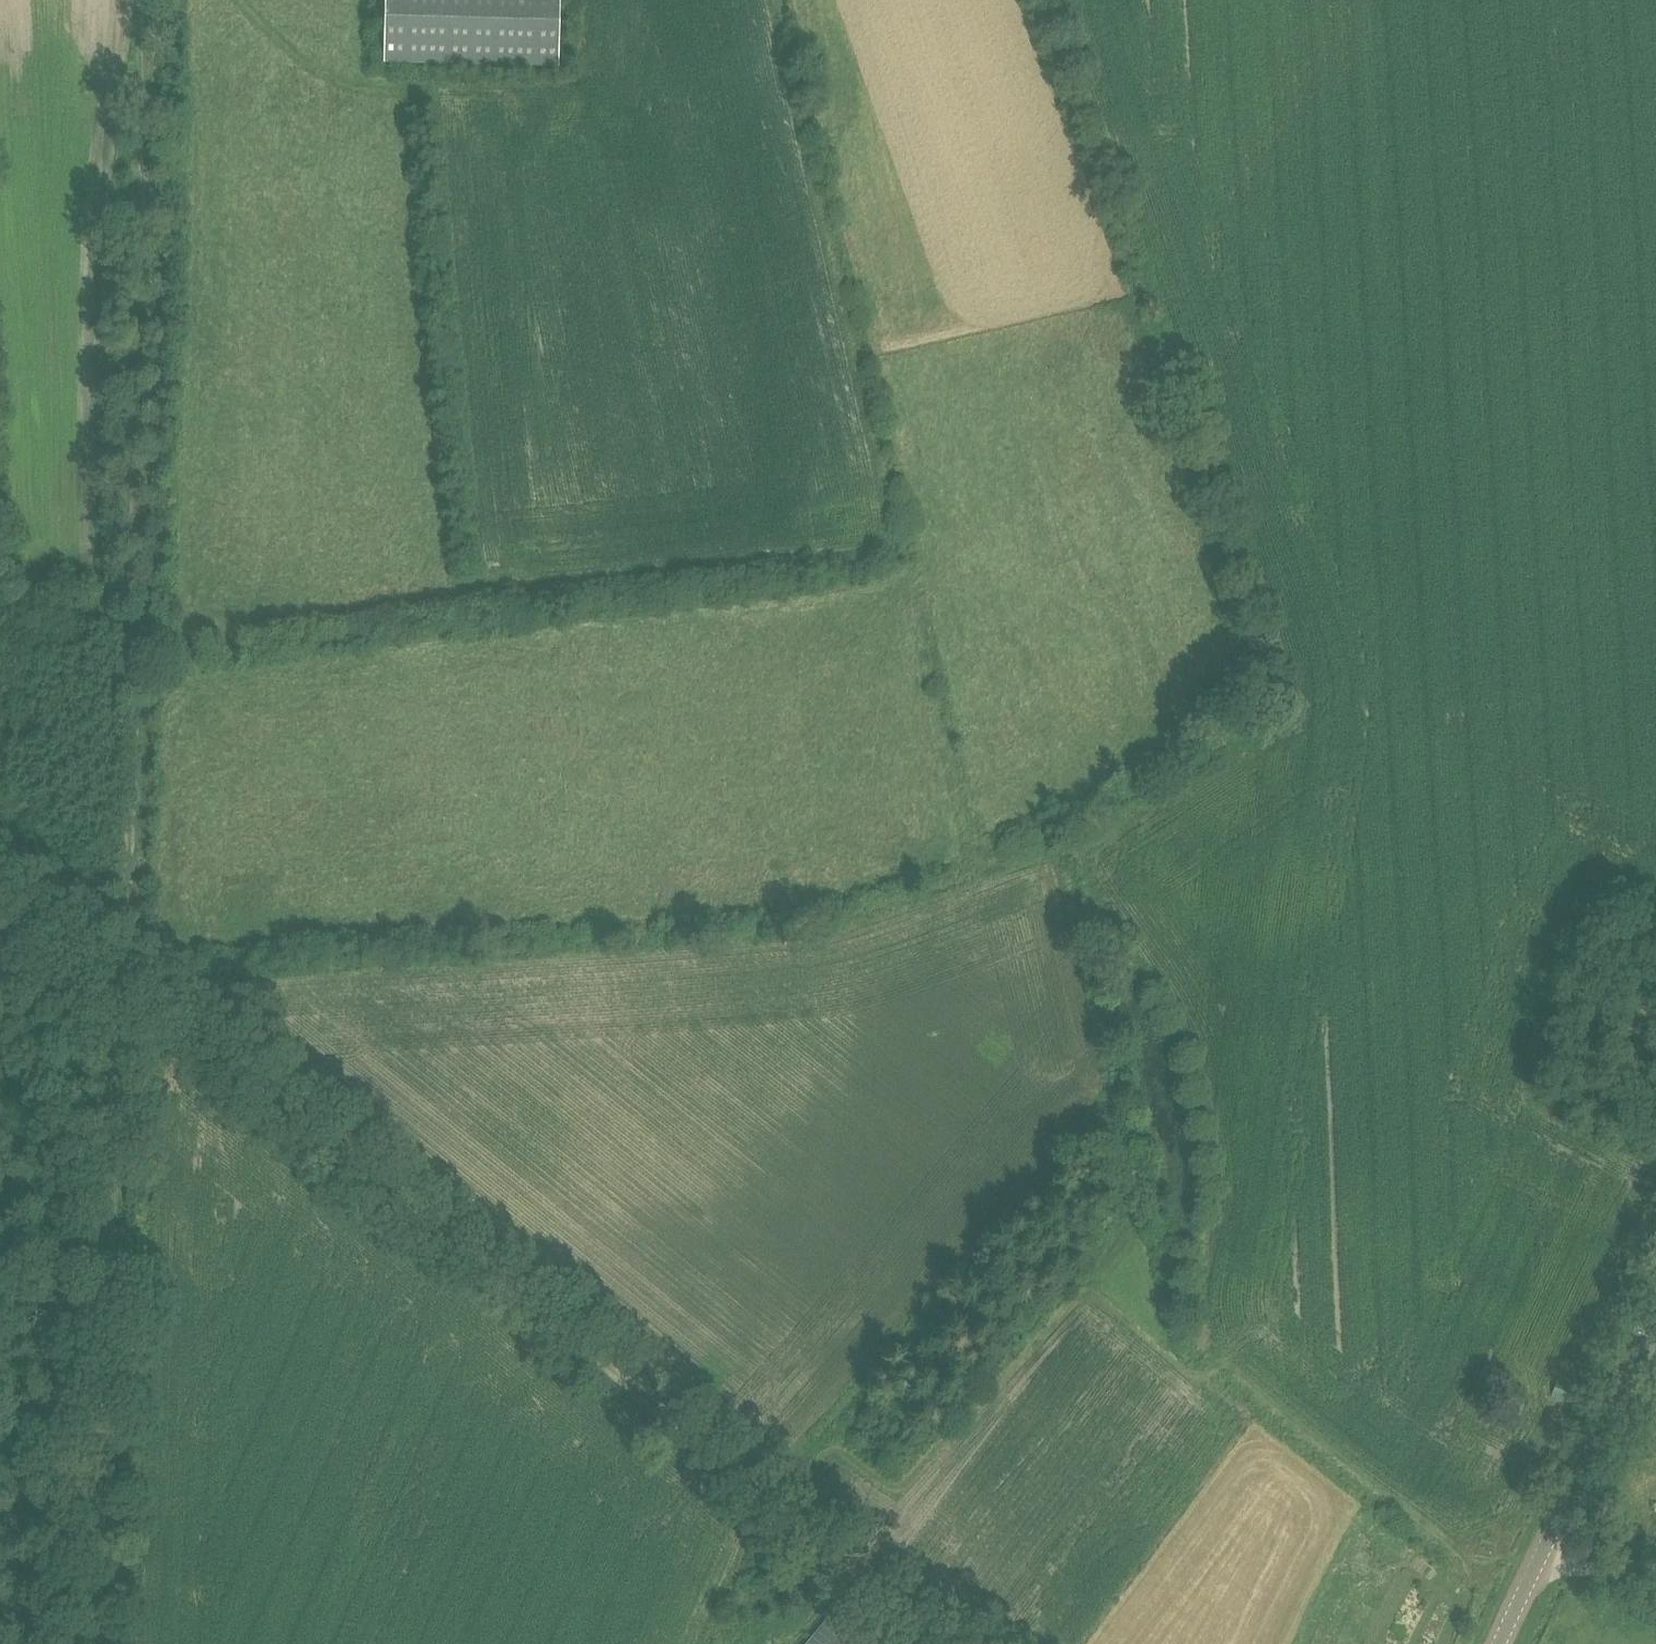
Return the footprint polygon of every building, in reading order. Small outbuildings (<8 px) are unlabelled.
[(559,67),(561,0),(385,0),(383,62),(559,67)] [(833,1615),(809,1643),(868,1643),(833,1615)]
